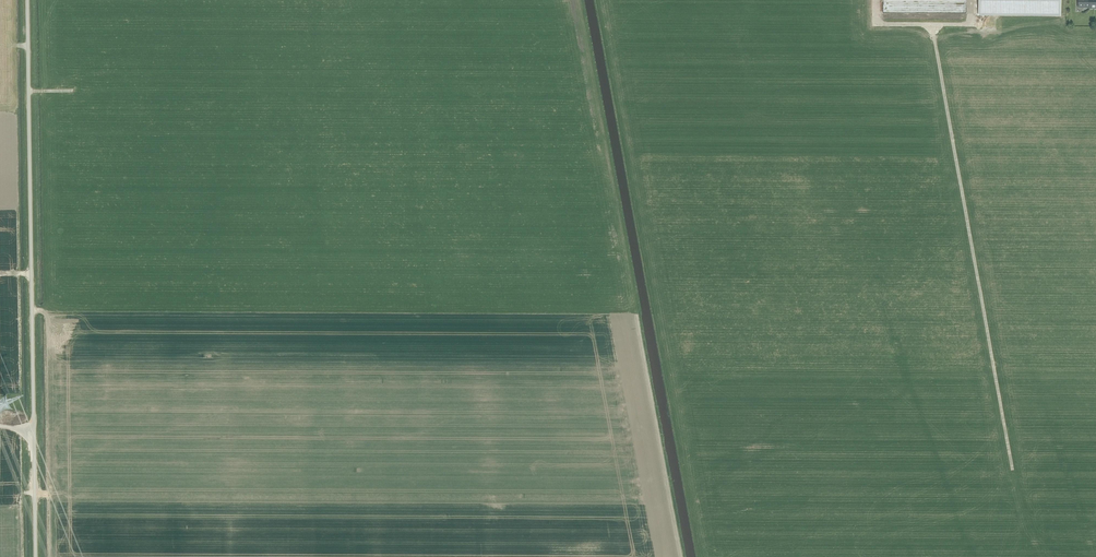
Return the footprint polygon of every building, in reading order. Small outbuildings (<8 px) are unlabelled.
[(978,16),(997,16),(1060,17),(1060,16),(1060,0),(978,0),(978,16)] [(1078,3),(1084,3),(1084,8),(1089,8),(1089,9),(1095,9),(1095,0),(1078,0),(1078,3)]
